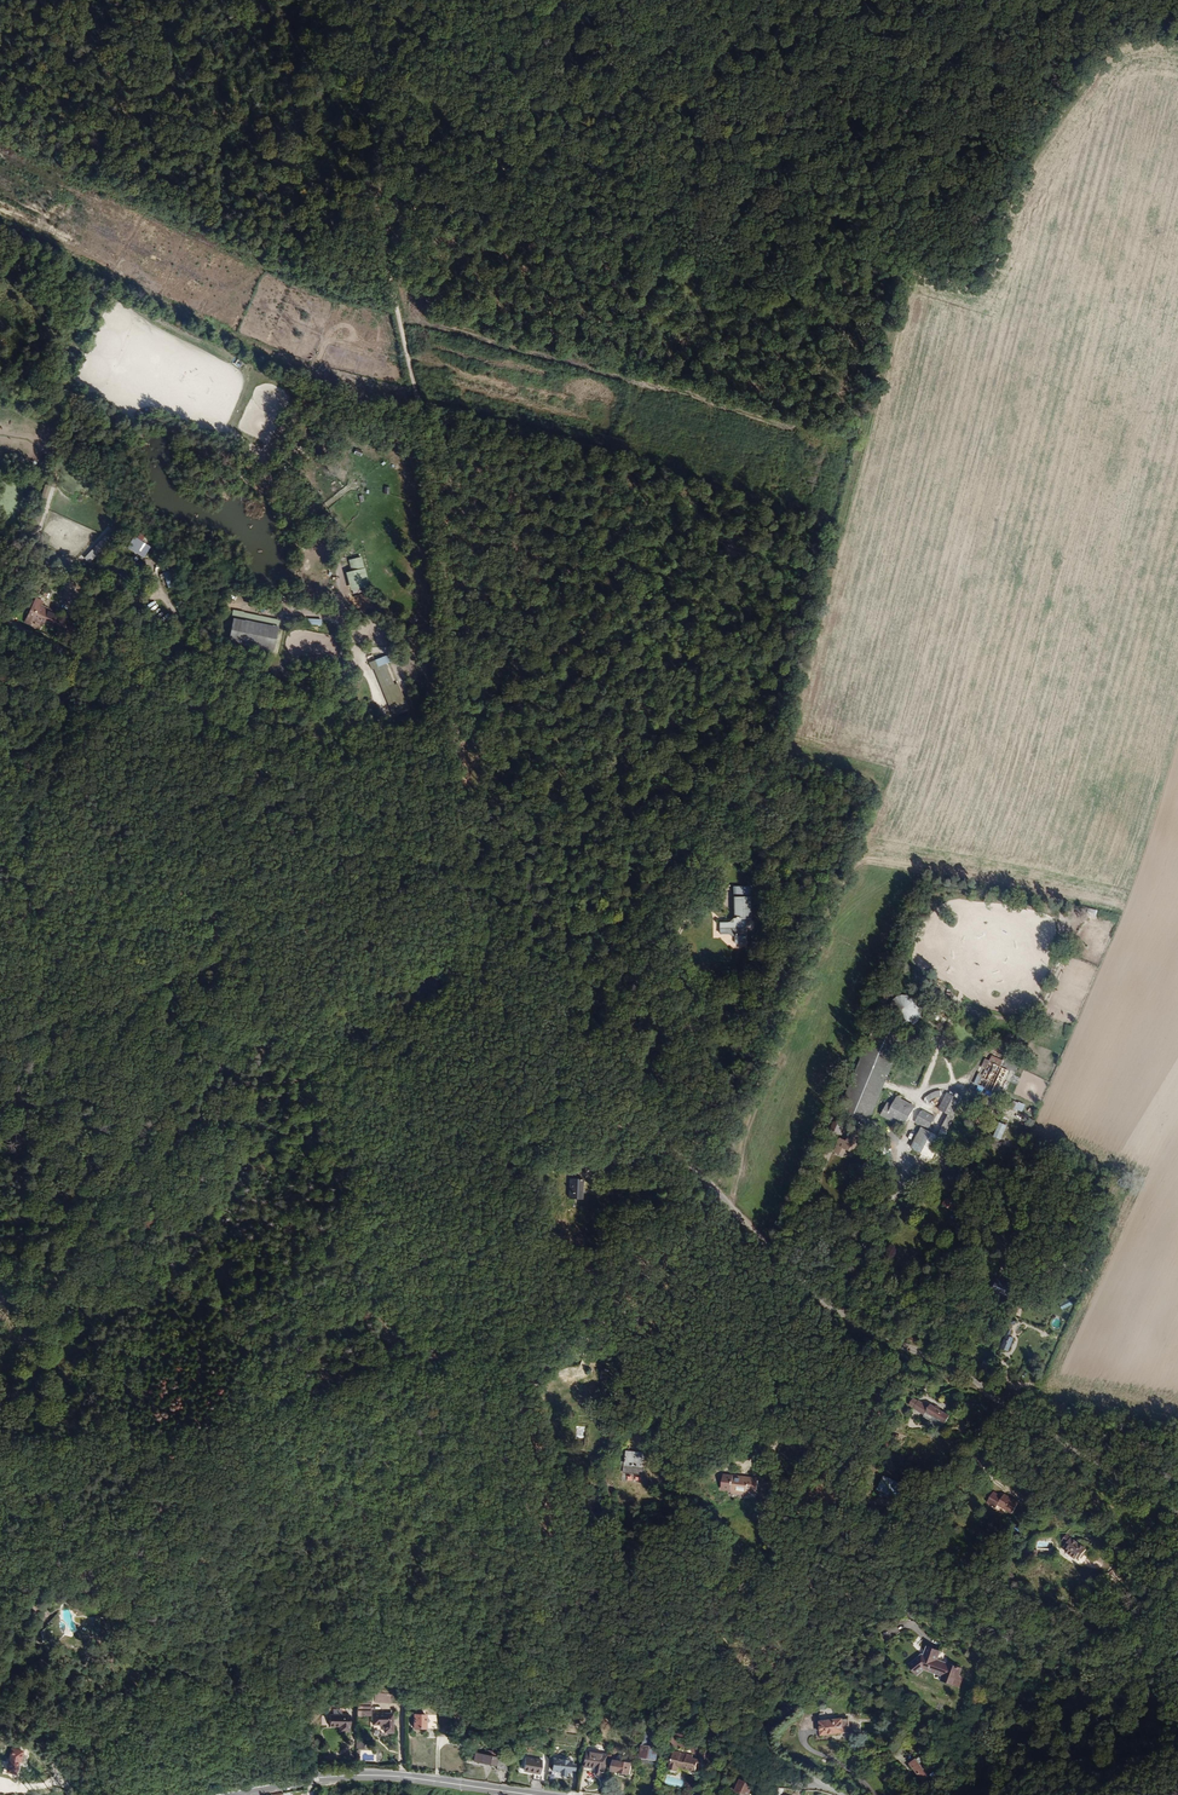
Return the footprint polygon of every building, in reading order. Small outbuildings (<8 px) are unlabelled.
[(355,444),(353,451),(362,453),(364,446),(355,444)] [(315,489),(306,471),(298,475),(307,493),(315,489)] [(144,559),(151,547),(133,536),(126,548),(144,559)] [(368,588),(360,558),(347,561),(350,573),(344,574),(349,593),(368,588)] [(166,584),(172,582),(169,570),(163,572),(166,584)] [(50,610),(51,606),(42,602),(42,599),(34,596),(30,606),(46,612),(42,621),(27,614),(25,621),(31,623),(34,620),(43,624),(44,621),(53,625),(58,613),(50,610)] [(42,621),(46,612),(30,606),(27,614),(42,621)] [(279,631),(281,624),(236,610),(233,617),(279,631)] [(271,655),(279,631),(233,617),(226,641),(271,655)] [(77,636),(80,629),(77,627),(76,626),(69,622),(68,623),(63,620),(61,625),(67,629),(66,633),(73,637),(74,635),(77,636)] [(393,688),(386,666),(388,665),(385,657),(370,663),(372,670),(374,670),(389,719),(404,714),(396,687),(393,688)] [(749,921),(748,887),(733,887),(733,920),(726,924),(719,924),(719,937),(729,936),(729,939),(733,938),(733,945),(744,944),(744,921),(749,921)] [(1059,966),(1062,958),(1056,956),(1053,964),(1059,966)] [(907,1028),(911,1026),(915,1024),(918,1020),(920,1016),(921,1011),(920,1007),(918,1002),(915,999),(911,996),(907,995),(902,995),(897,996),(893,999),(890,1002),(888,1007),(888,1011),(888,1016),(890,1020),(893,1024),(897,1026),(902,1028),(907,1028)] [(884,1084),(904,1037),(874,1025),(839,1109),(869,1122),(884,1084)] [(993,1091),(1003,1067),(1001,1066),(1004,1059),(992,1054),(989,1061),(988,1060),(978,1085),(993,1091)] [(978,1085),(988,1060),(984,1058),(973,1083),(978,1085)] [(997,1093),(1007,1069),(1003,1067),(993,1091),(997,1093)] [(938,1096),(944,1094),(947,1089),(940,1089),(933,1091),(926,1095),(923,1100),(928,1103),(930,1099),(934,1097),(938,1096)] [(948,1130),(954,1116),(953,1115),(961,1099),(956,1097),(958,1093),(950,1090),(949,1093),(947,1091),(938,1108),(948,1113),(937,1135),(926,1156),(923,1161),(929,1164),(932,1158),(947,1129),(948,1130)] [(906,1121),(913,1107),(901,1101),(903,1099),(896,1096),(892,1104),(887,1102),(881,1115),(893,1121),(895,1119),(896,1116),(906,1121)] [(914,1105),(903,1099),(901,1101),(913,1107),(914,1105)] [(1022,1112),(1025,1105),(1018,1102),(1018,1103),(1014,1101),(1010,1109),(1015,1111),(1015,1109),(1022,1112)] [(928,1128),(935,1116),(922,1109),(915,1122),(928,1128)] [(906,1121),(896,1116),(895,1119),(905,1124),(906,1121)] [(1001,1140),(1007,1126),(1000,1122),(993,1137),(1001,1140)] [(919,1152),(930,1131),(921,1126),(910,1147),(919,1152)] [(858,1144),(860,1139),(861,1140),(865,1131),(857,1128),(853,1136),(854,1137),(852,1141),(847,1139),(847,1141),(840,1138),(836,1148),(844,1151),(845,1148),(852,1152),(854,1147),(856,1147),(858,1144)] [(926,1156),(937,1135),(930,1131),(919,1152),(926,1156)] [(853,1155),(856,1147),(854,1147),(852,1152),(845,1148),(844,1151),(853,1155)] [(960,1168),(964,1160),(956,1155),(953,1160),(946,1157),(944,1160),(960,1168)] [(962,1202),(949,1193),(947,1197),(960,1206),(962,1202)] [(574,1218),(573,1195),(560,1195),(560,1218),(574,1218)] [(960,1206),(947,1197),(946,1197),(943,1202),(953,1209),(958,1212),(961,1207),(960,1206)] [(953,1209),(943,1202),(942,1204),(952,1210),(953,1209)] [(1013,1289),(1009,1288),(1011,1283),(1003,1280),(1001,1286),(1004,1287),(1001,1295),(1009,1298),(1013,1289)] [(1059,1303),(1062,1310),(1072,1304),(1069,1298),(1059,1303)] [(1007,1350),(1012,1336),(1009,1335),(1011,1330),(1007,1328),(1004,1334),(1005,1335),(1000,1347),(1007,1350)] [(318,1362),(314,1365),(318,1372),(322,1370),(318,1362)] [(992,1371),(994,1368),(988,1366),(985,1373),(989,1375),(992,1377),(994,1372),(992,1371)] [(573,1399),(574,1393),(563,1393),(563,1387),(561,1387),(560,1394),(563,1394),(563,1398),(573,1399)] [(914,1406),(918,1400),(913,1397),(909,1403),(914,1406)] [(950,1414),(930,1403),(929,1405),(918,1399),(918,1400),(914,1406),(913,1407),(924,1413),(925,1412),(944,1423),(945,1424),(950,1414)] [(944,1423),(925,1412),(924,1413),(922,1416),(932,1422),(930,1423),(930,1426),(932,1427),(934,1426),(934,1423),(941,1427),(943,1427),(944,1423)] [(751,1440),(746,1434),(740,1438),(745,1445),(751,1440)] [(808,1458),(817,1449),(807,1440),(798,1449),(808,1458)] [(643,1474),(644,1464),(642,1464),(644,1451),(625,1450),(624,1463),(623,1463),(622,1472),(643,1474)] [(757,1490),(758,1478),(751,1477),(751,1478),(724,1474),(724,1479),(726,1479),(725,1487),(731,1488),(731,1489),(747,1491),(747,1489),(757,1490)] [(896,1497),(903,1484),(884,1476),(878,1489),(896,1497)] [(1018,1503),(1004,1494),(1002,1496),(993,1491),(986,1502),(995,1507),(997,1505),(1011,1514),(1018,1503)] [(1086,1550),(1071,1538),(1071,1537),(1066,1534),(1062,1540),(1066,1544),(1063,1547),(1066,1549),(1065,1551),(1075,1559),(1076,1558),(1079,1560),(1086,1550)] [(1010,1577),(1013,1573),(1007,1568),(1003,1572),(1010,1577)] [(63,1630),(63,1626),(61,1623),(59,1620),(55,1619),(53,1619),(49,1619),(45,1623),(38,1623),(39,1635),(46,1634),(50,1637),(53,1637),(57,1637),(61,1634),(63,1630)] [(919,1651),(926,1645),(919,1637),(912,1644),(919,1651)] [(961,1667),(936,1659),(939,1650),(926,1645),(923,1654),(921,1653),(908,1664),(916,1674),(923,1668),(942,1675),(940,1679),(958,1686),(962,1676),(958,1675),(961,1667)] [(369,1716),(369,1696),(355,1696),(355,1716),(369,1716)] [(391,1732),(391,1713),(371,1713),(371,1724),(382,1724),(382,1732),(391,1732)] [(423,1727),(424,1714),(412,1713),(412,1727),(423,1727)] [(347,1731),(348,1714),(328,1714),(328,1726),(337,1726),(337,1731),(342,1731),(347,1731)] [(843,1732),(842,1718),(820,1721),(822,1735),(843,1732)] [(850,1732),(849,1718),(842,1718),(843,1732),(850,1732)] [(656,1758),(657,1747),(655,1746),(648,1746),(649,1742),(649,1739),(648,1739),(648,1736),(650,1736),(655,1732),(643,1730),(640,1756),(656,1758)] [(600,1753),(601,1747),(590,1745),(588,1750),(600,1753)] [(709,1764),(712,1751),(702,1749),(700,1757),(701,1757),(700,1762),(701,1762),(709,1764)] [(14,1761),(15,1751),(4,1750),(3,1759),(6,1760),(5,1773),(10,1773),(12,1761),(14,1761)] [(696,1766),(697,1759),(692,1757),(692,1755),(686,1754),(685,1754),(680,1753),(680,1752),(673,1750),(668,1768),(677,1770),(678,1766),(683,1767),(683,1768),(695,1771),(696,1766)] [(602,1774),(606,1754),(585,1751),(583,1766),(596,1768),(595,1772),(595,1773),(596,1775),(597,1776),(599,1776),(602,1776),(602,1774)] [(494,1765),(495,1756),(474,1752),(472,1760),(494,1765)] [(748,1765),(739,1752),(735,1755),(744,1768),(748,1765)] [(539,1774),(541,1759),(524,1756),(522,1770),(539,1774)] [(509,1771),(511,1760),(497,1757),(495,1769),(509,1771)] [(569,1772),(570,1760),(552,1758),(550,1770),(569,1772)] [(929,1776),(916,1759),(910,1763),(924,1780),(929,1776)] [(629,1774),(631,1763),(613,1760),(611,1770),(629,1774)] [(933,1782),(938,1776),(934,1772),(929,1776),(924,1780),(925,1781),(928,1783),(929,1783),(933,1782)] [(735,1790),(739,1779),(735,1777),(730,1788),(735,1790)] [(753,1785),(739,1779),(735,1790),(746,1794),(749,1794),(753,1785)]
